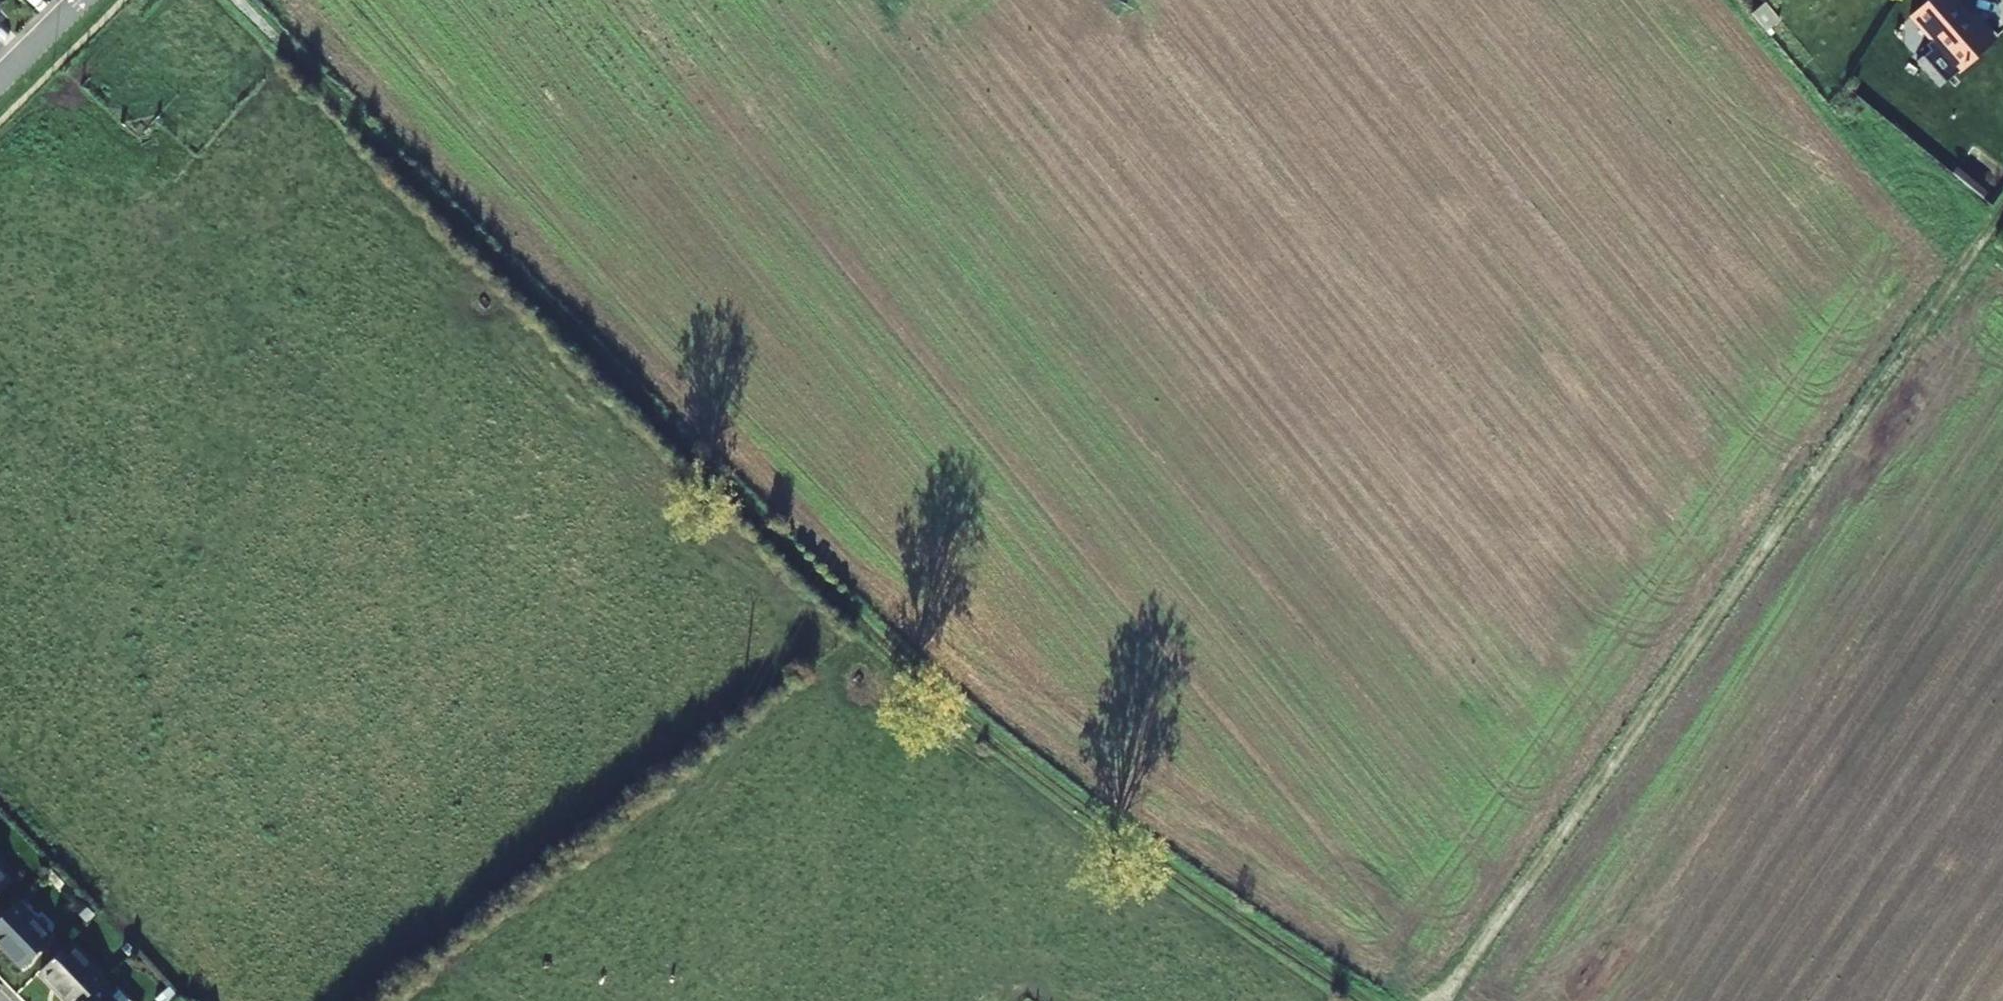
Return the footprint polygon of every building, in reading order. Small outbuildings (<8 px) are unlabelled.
[(1956,0),(1932,0),(1911,17),(1958,71),(1992,42),(1956,0)] [(1779,19),(1766,2),(1752,13),(1765,30),(1779,19)] [(179,92),(105,27),(66,71),(139,137),(179,92)] [(0,869),(0,891),(11,880),(0,869)] [(18,900),(0,917),(0,943),(23,966),(53,937),(18,900)] [(70,1000),(81,1000),(99,984),(106,977),(71,941),(40,970),(70,1000)] [(99,984),(81,1000),(115,1000),(99,984)]
